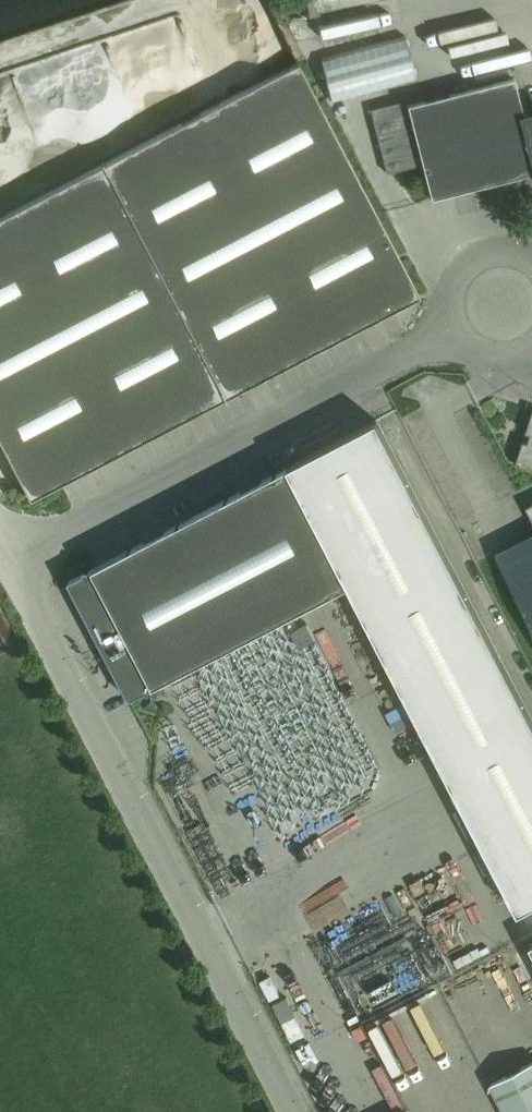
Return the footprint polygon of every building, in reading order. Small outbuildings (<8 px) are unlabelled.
[(413,297),(419,296),(297,62),(105,161),(227,395),(413,297)] [(522,116),(512,76),(405,103),(430,198),(531,171),(531,113),(522,116)] [(225,395),(103,161),(0,215),(0,443),(28,497),(225,395)] [(528,430),(526,430),(525,431),(530,433),(527,441),(523,439),(522,441),(524,442),(518,462),(516,461),(515,463),(531,468),(531,417),(528,430)] [(108,656),(129,698),(349,583),(519,911),(531,904),(531,718),(377,419),(89,569),(85,567),(84,571),(68,580),(100,641),(99,656),(108,656)] [(496,551),(531,620),(531,532),(496,551)] [(296,921),(305,935),(337,915),(328,900),(296,921)] [(410,985),(428,978),(424,967),(405,975),(410,985)] [(490,1082),(505,1111),(531,1111),(531,1060),(490,1082)] [(409,1073),(399,1076),(406,1097),(417,1093),(409,1073)]
